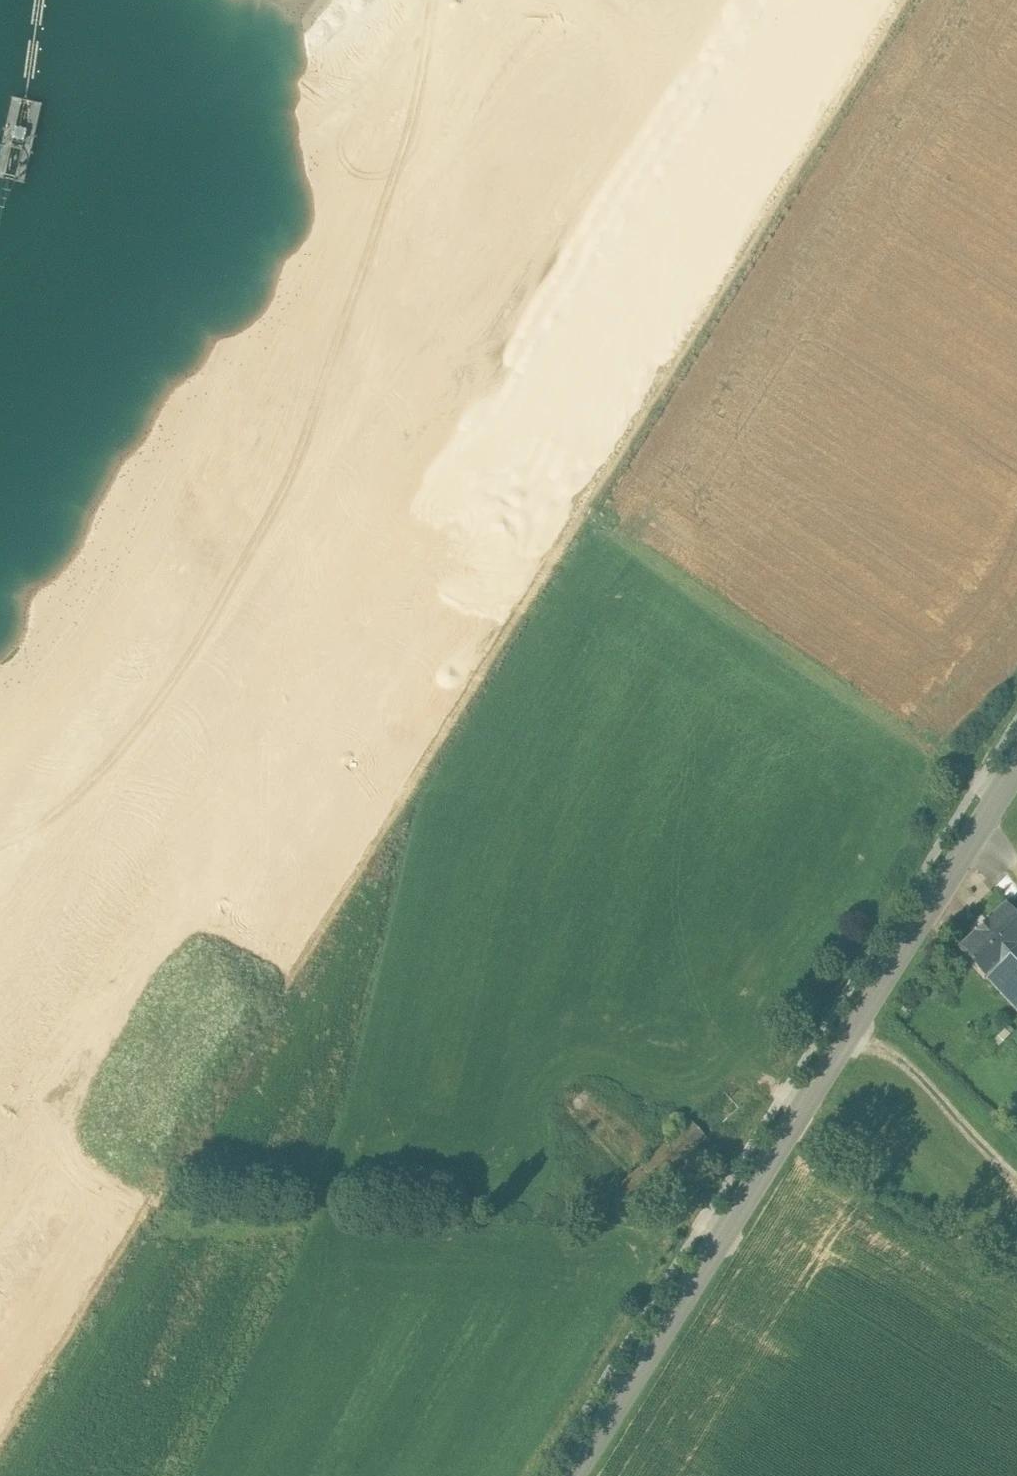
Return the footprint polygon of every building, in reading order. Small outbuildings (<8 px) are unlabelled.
[(1016,949),(1016,917),(1006,905),(990,920),(988,918),(973,932),(976,934),(958,951),(985,979),(987,977),(1016,949)] [(987,977),(1016,1009),(1016,949),(987,977)] [(707,1137),(693,1121),(617,1190),(631,1206),(672,1170),(689,1153),(707,1137)] [(700,1166),(689,1153),(672,1170),(683,1182),(700,1166)]
